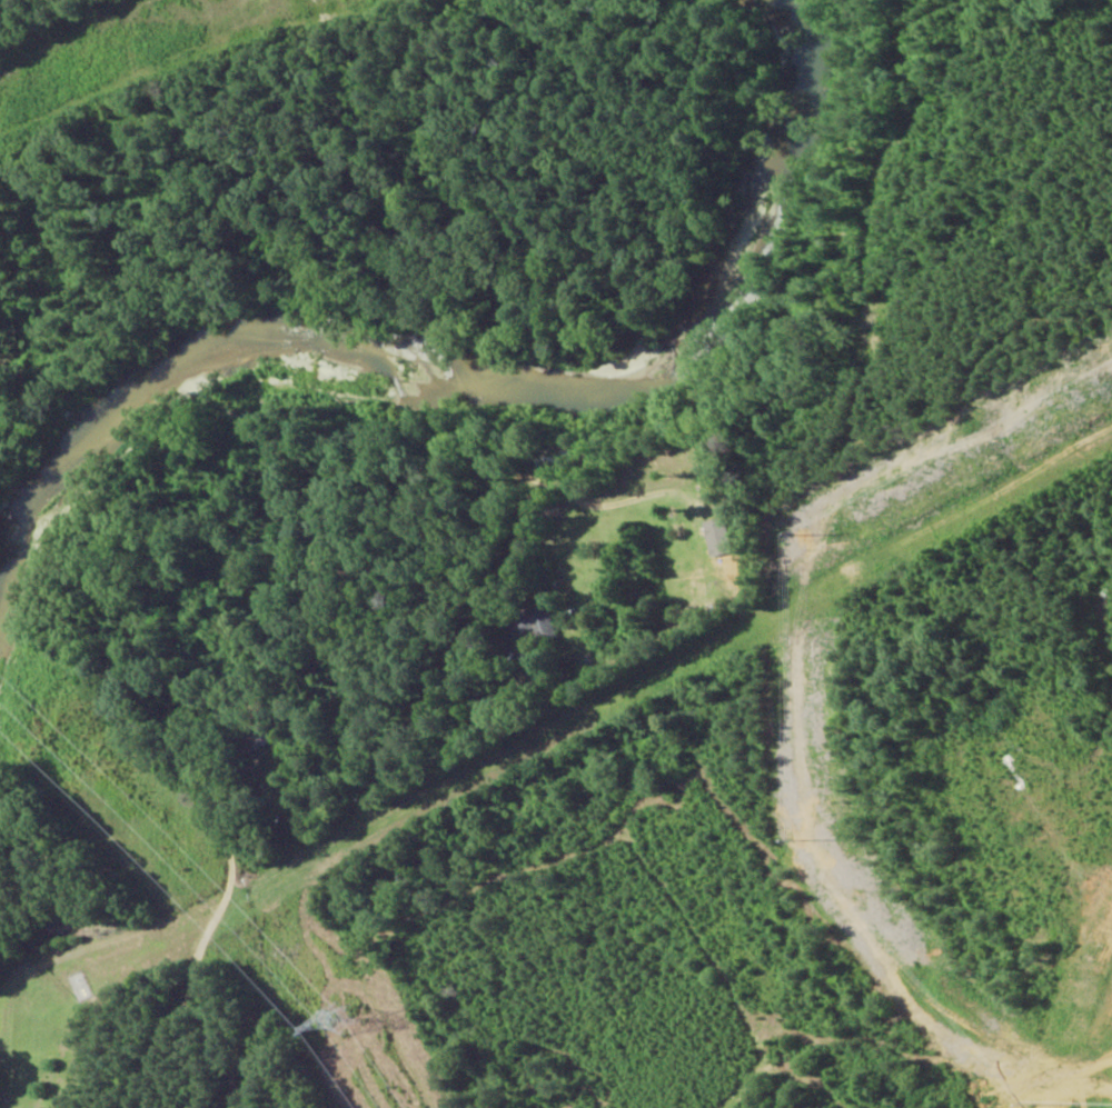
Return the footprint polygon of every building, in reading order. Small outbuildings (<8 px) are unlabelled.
[(533,628),(538,641),(557,634),(546,602),(514,613),(521,632),(533,628)]
